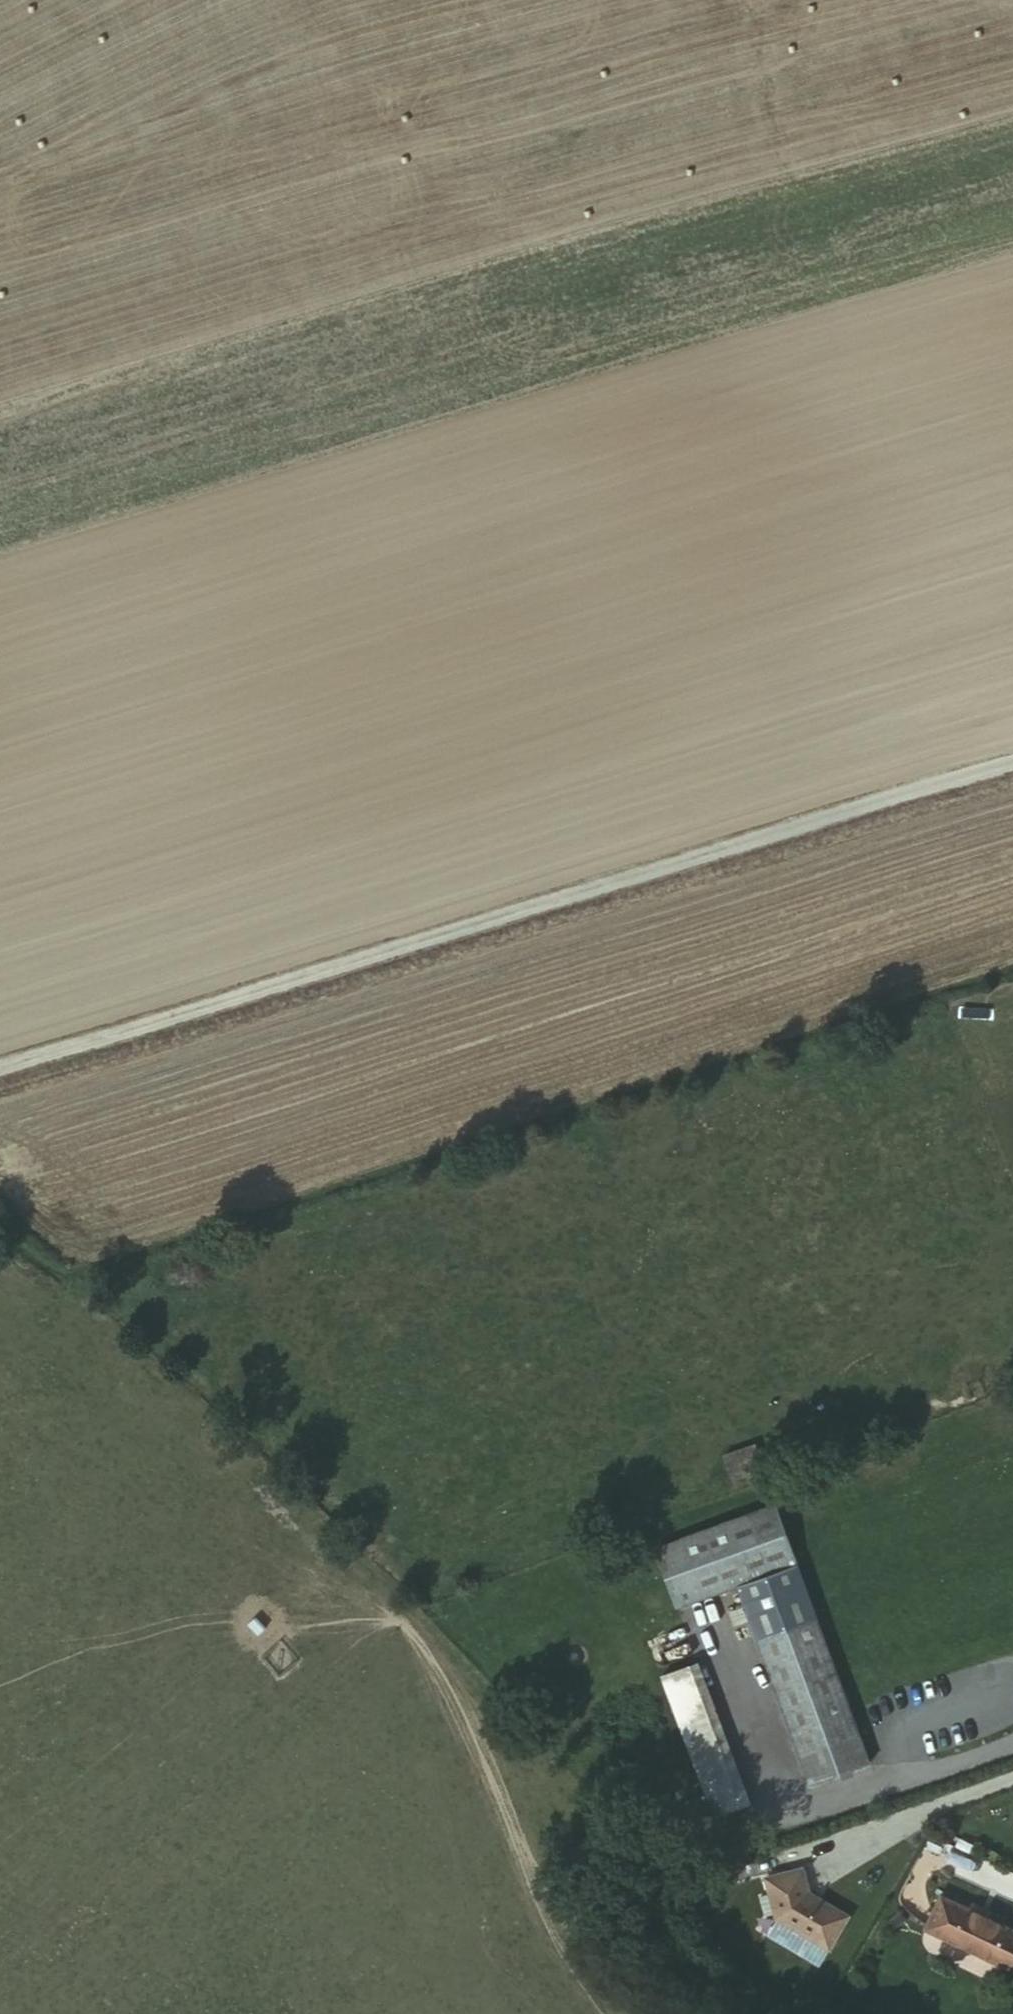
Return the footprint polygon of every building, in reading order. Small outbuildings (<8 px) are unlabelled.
[(791,1503),(668,1546),(688,1603),(753,1580),(811,1559),(791,1503)] [(753,1580),(775,1638),(833,1618),(811,1559),(753,1580)] [(820,1759),(877,1740),(833,1618),(775,1638),(820,1759)] [(678,1693),(710,1682),(703,1663),(672,1674),(678,1693)] [(715,1794),(748,1782),(710,1682),(678,1693),(715,1794)] [(757,1807),(748,1782),(715,1794),(724,1820),(757,1807)] [(869,1896),(839,1878),(837,1881),(831,1878),(823,1849),(786,1860),(797,1899),(851,1929),(869,1896)] [(926,1928),(932,1931),(962,1903),(946,1894),(926,1928)] [(980,1902),(975,1910),(993,1920),(997,1913),(980,1902)] [(962,1903),(932,1931),(993,1965),(1011,1930),(993,1920),(975,1910),(962,1903)] [(993,1965),(1004,1971),(1012,1955),(1012,1931),(1011,1930),(993,1965)]
